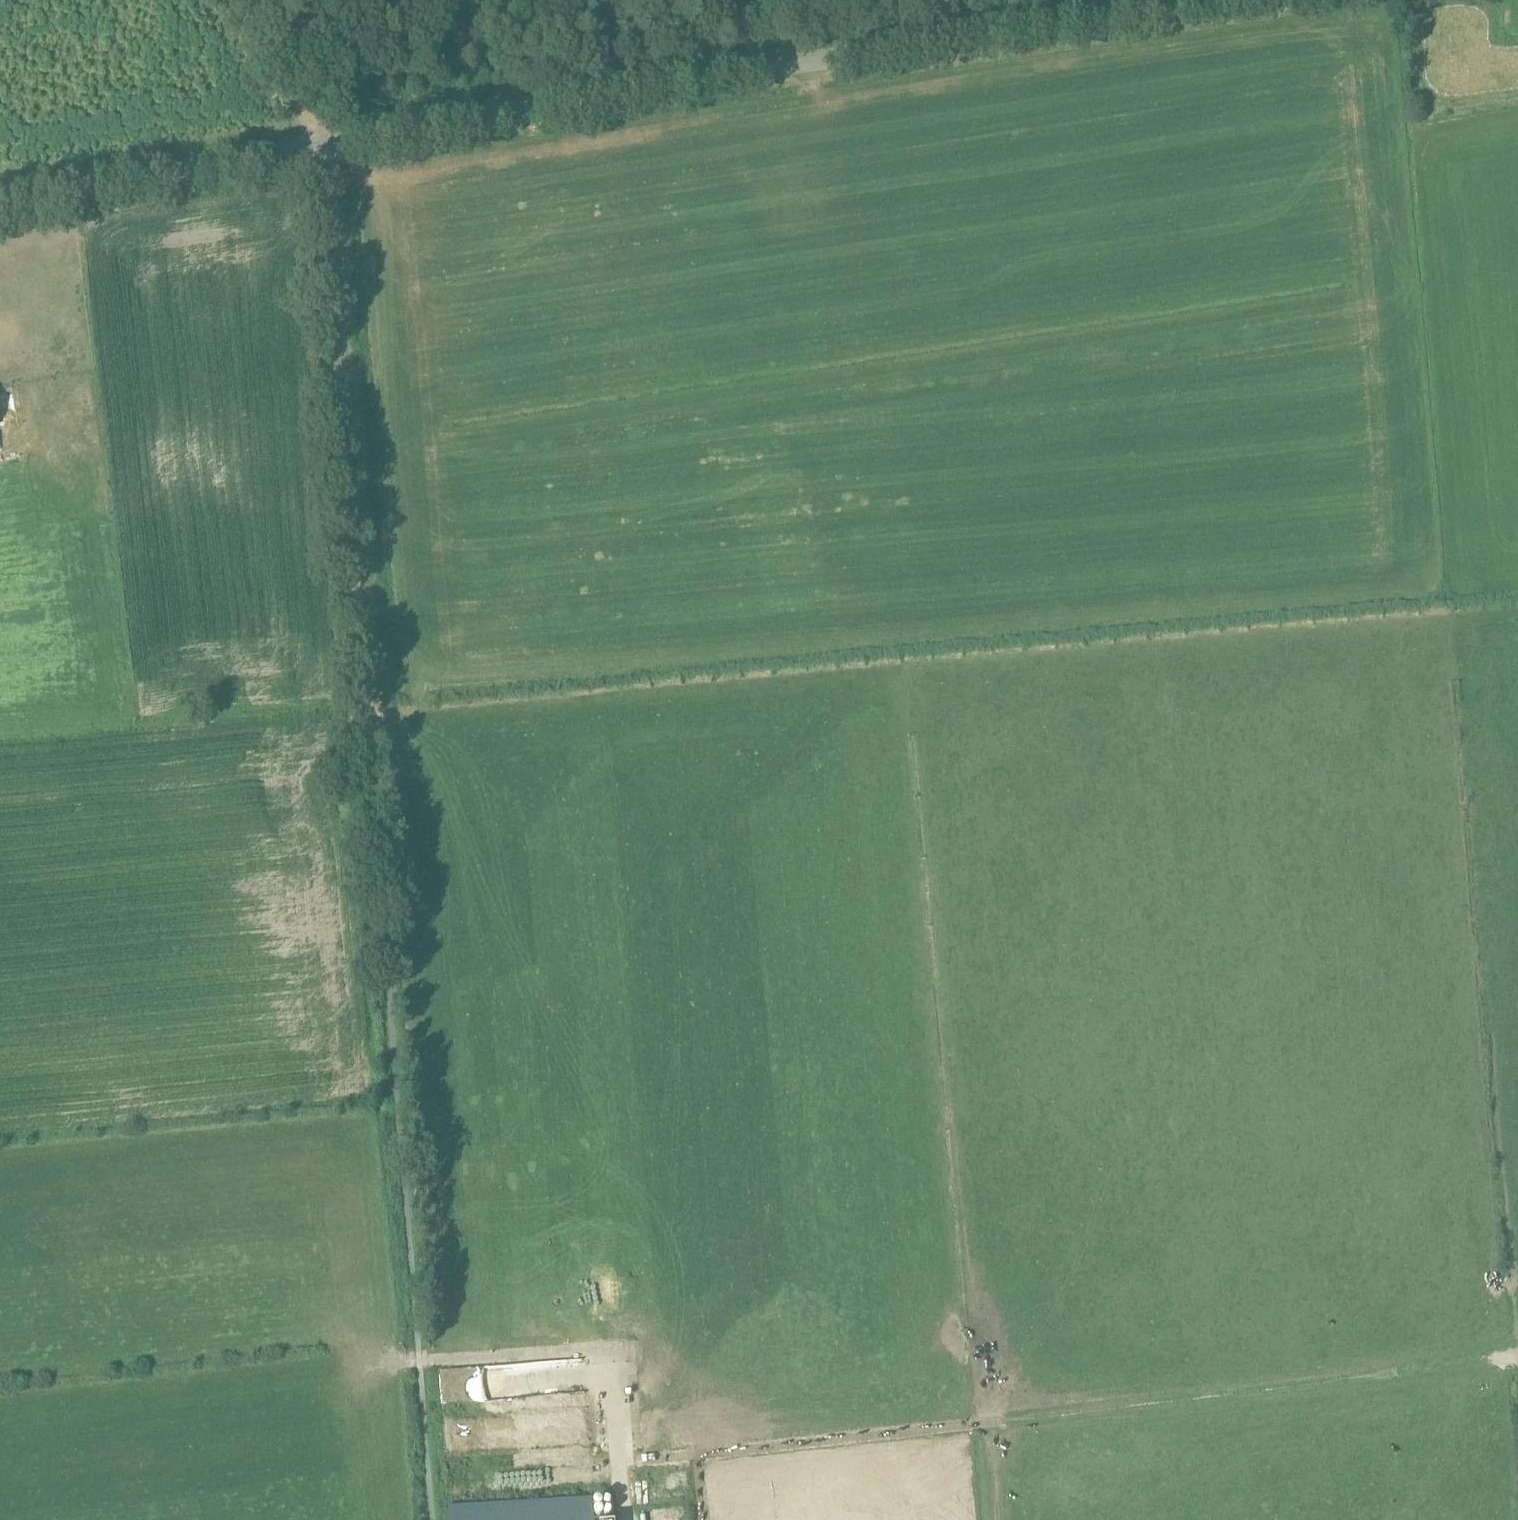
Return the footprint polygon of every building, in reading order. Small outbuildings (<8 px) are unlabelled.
[(447,1509),(448,1519),(591,1519),(590,1501),(447,1509)]
